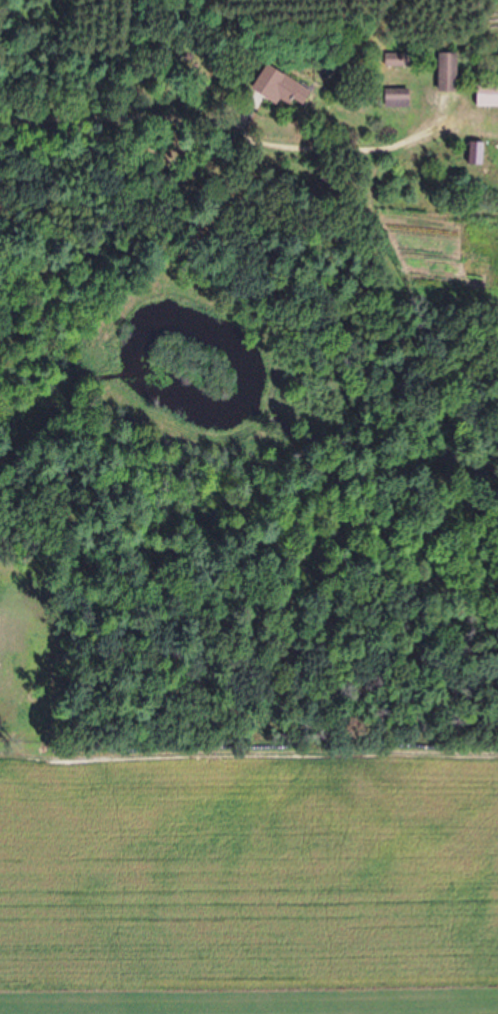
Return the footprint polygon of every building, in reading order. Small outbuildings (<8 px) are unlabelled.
[(460,53),(442,53),(442,92),(460,92),(460,53)] [(389,66),(405,66),(405,55),(389,55),(389,66)] [(255,90),(282,105),(284,100),(294,106),(298,99),(308,105),(316,91),(270,64),(255,90)] [(481,84),(481,106),(497,106),(497,84),(481,84)] [(412,89),(388,89),(388,107),(412,107),(412,89)]
